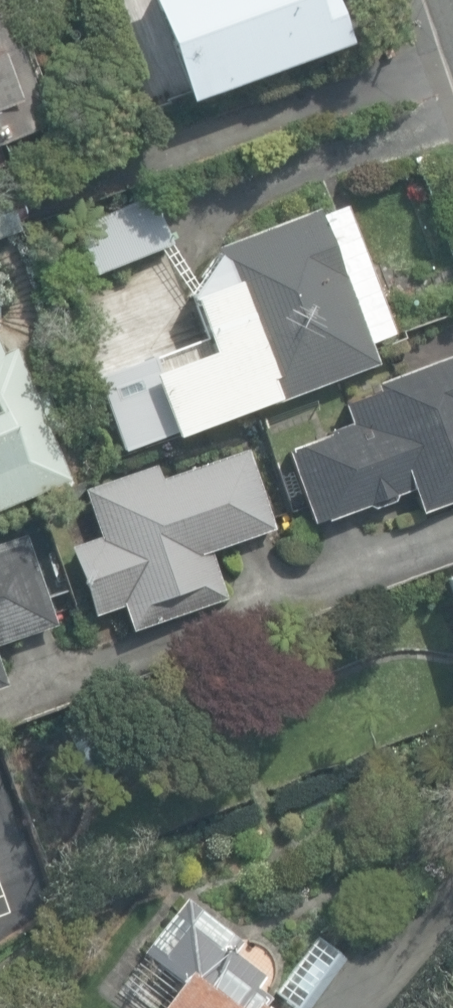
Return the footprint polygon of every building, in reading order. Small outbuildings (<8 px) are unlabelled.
[(183,102),(343,45),(327,0),(146,0),(183,102)] [(47,127),(4,8),(0,9),(0,144),(47,127)] [(21,233),(3,184),(0,186),(0,241),(21,233)] [(75,228),(94,275),(169,243),(150,196),(75,228)] [(97,374),(124,449),(172,432),(374,361),(367,342),(391,333),(346,205),(317,215),(314,206),(212,242),(183,291),(200,338),(97,374)] [(67,484),(12,346),(0,350),(0,510),(67,484)] [(312,525),(366,505),(371,509),(392,500),(394,495),(412,489),(420,512),(452,500),(452,355),(451,354),(372,382),(376,392),(341,404),(347,423),(327,430),(328,434),(285,450),(312,525)] [(121,605),(130,629),(226,597),(210,555),(209,551),(274,529),(246,448),(157,478),(153,464),(79,489),(96,536),(68,546),(71,555),(92,616),(121,605)] [(55,624),(30,555),(22,533),(0,541),(0,644),(55,624)] [(277,1003),(258,989),(269,973),(238,950),(242,944),(181,899),(138,959),(165,979),(144,1007),(273,1007),(277,1003)] [(297,1007),(309,1007),(348,959),(317,935),(273,989),(297,1007)]
